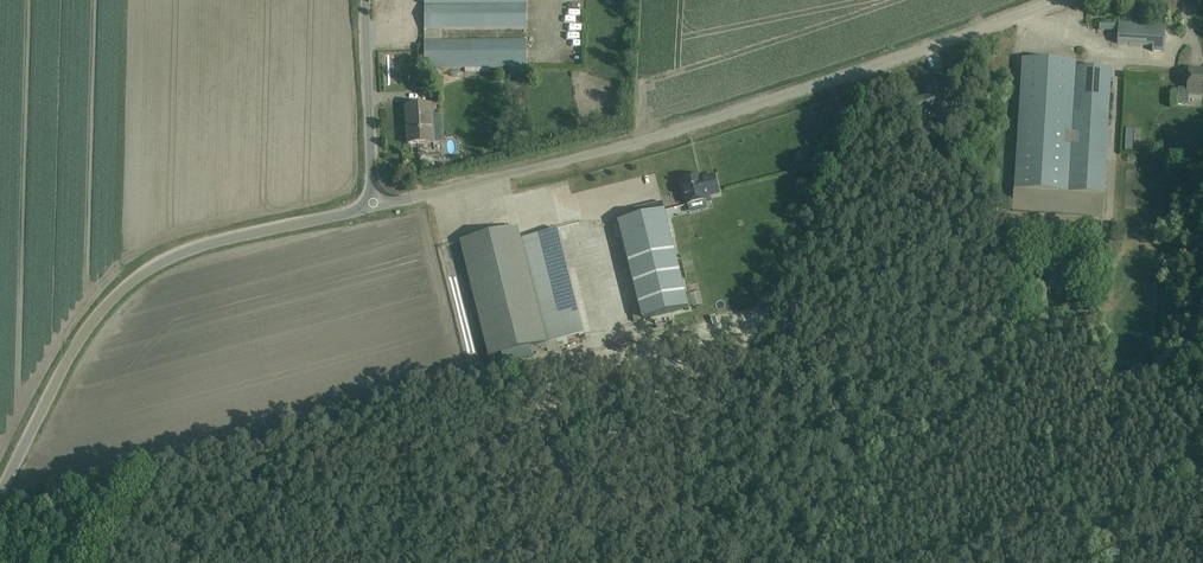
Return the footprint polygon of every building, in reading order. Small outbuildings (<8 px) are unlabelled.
[(527,40),(442,40),(442,30),(527,29),(527,0),(424,0),(424,68),(436,68),(509,68),(509,77),(527,77),(527,40)] [(1118,22),(1117,44),(1152,46),(1152,51),(1164,52),(1165,26),(1118,22)] [(1021,60),(1021,71),(1013,192),(1012,212),(1103,217),(1104,197),(1111,70),(1076,68),(1076,63),(1021,60)] [(1189,70),(1188,89),(1202,90),(1202,70),(1189,70)] [(406,107),(408,144),(434,143),(432,106),(406,107)] [(683,181),(689,204),(704,200),(703,196),(718,193),(714,178),(699,181),(698,178),(683,181)] [(642,320),(689,308),(663,204),(631,212),(633,220),(618,223),(642,320)] [(488,355),(584,332),(558,230),(521,239),(518,227),(459,241),(488,355)] [(636,305),(629,307),(633,323),(640,321),(636,305)]
